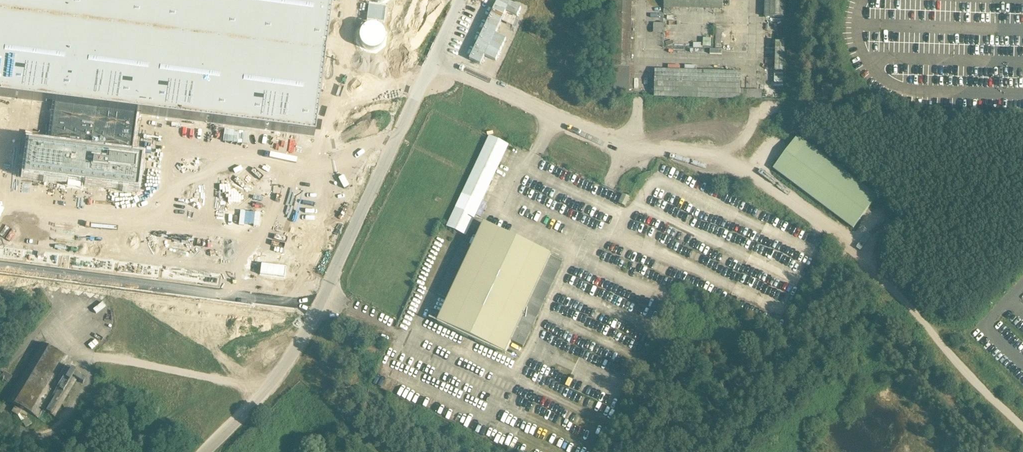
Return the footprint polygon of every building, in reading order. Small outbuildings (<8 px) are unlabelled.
[(53,105),(47,142),(25,139),(21,178),(139,193),(145,155),(134,153),(139,114),(314,136),(331,0),(0,0),(0,98),(53,105)] [(613,67),(630,68),(631,0),(615,0),(613,67)] [(664,13),(669,13),(670,7),(723,9),(723,0),(664,0),(664,13)] [(765,18),(785,18),(785,0),(766,0),(765,18)] [(663,24),(653,24),(653,34),(663,34),(663,24)] [(784,43),(777,42),(776,79),(783,79),(783,72),(784,43)] [(741,73),(655,71),(655,97),(748,99),(748,91),(740,91),(741,73)] [(490,137),(448,227),(465,236),(508,145),(490,137)] [(875,201),(795,142),(771,174),(851,234),(875,201)] [(629,198),(624,195),(620,204),(625,207),(629,198)] [(552,256),(484,224),(473,247),(449,300),(438,323),(506,354),(512,341),(551,257),(552,256)] [(441,289),(438,295),(449,300),(473,247),(463,243),(441,289)] [(551,257),(512,341),(523,347),(563,263),(551,257)] [(436,311),(431,309),(428,317),(432,319),(436,311)] [(73,363),(40,343),(5,400),(15,406),(11,413),(24,421),(29,414),(38,420),(43,412),(54,418),(80,375),(69,369),(73,363)] [(12,377),(4,373),(1,378),(2,379),(1,380),(3,381),(4,380),(8,383),(12,377)]
